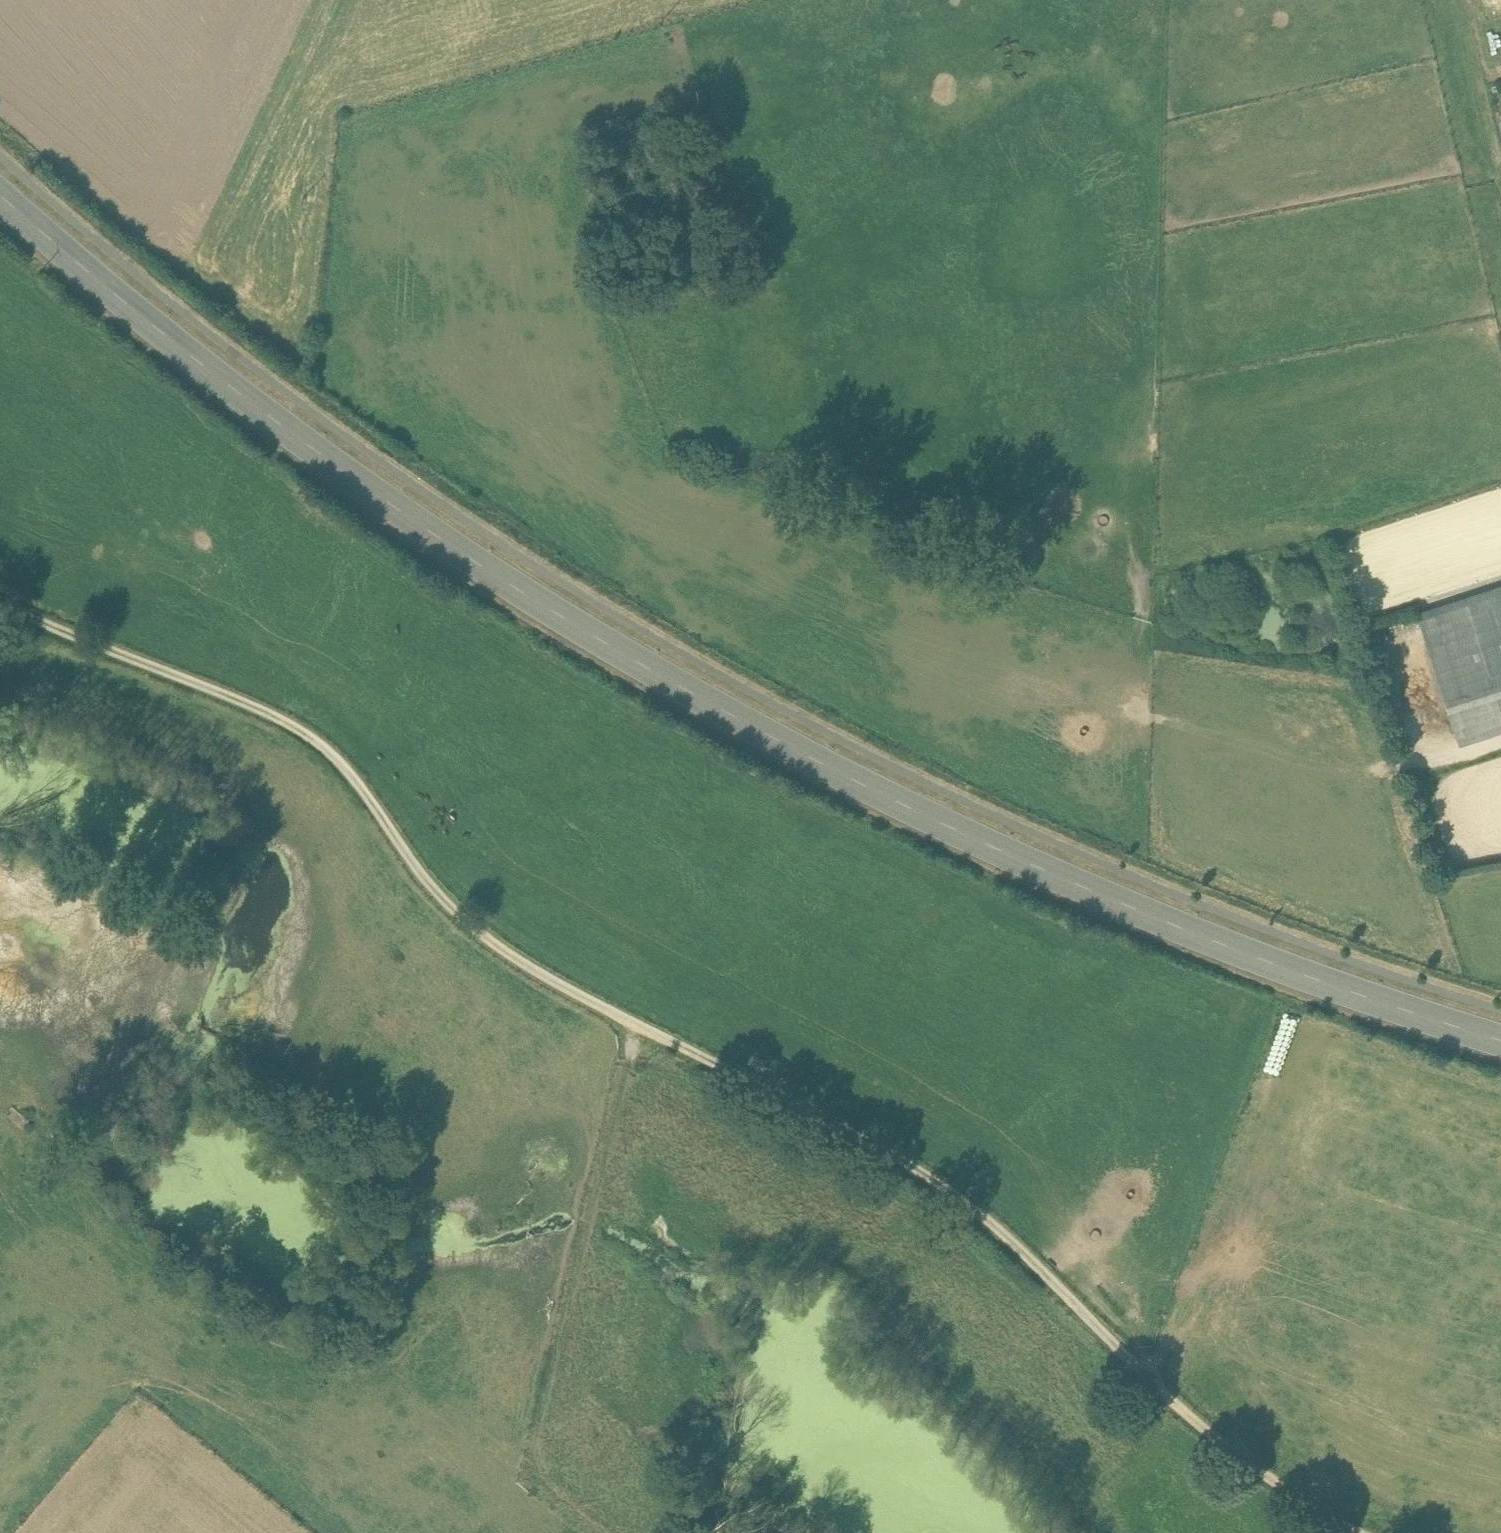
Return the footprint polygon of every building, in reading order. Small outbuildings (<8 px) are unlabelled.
[(1422,616),(1463,738),(1500,726),(1500,590),(1422,616)]
